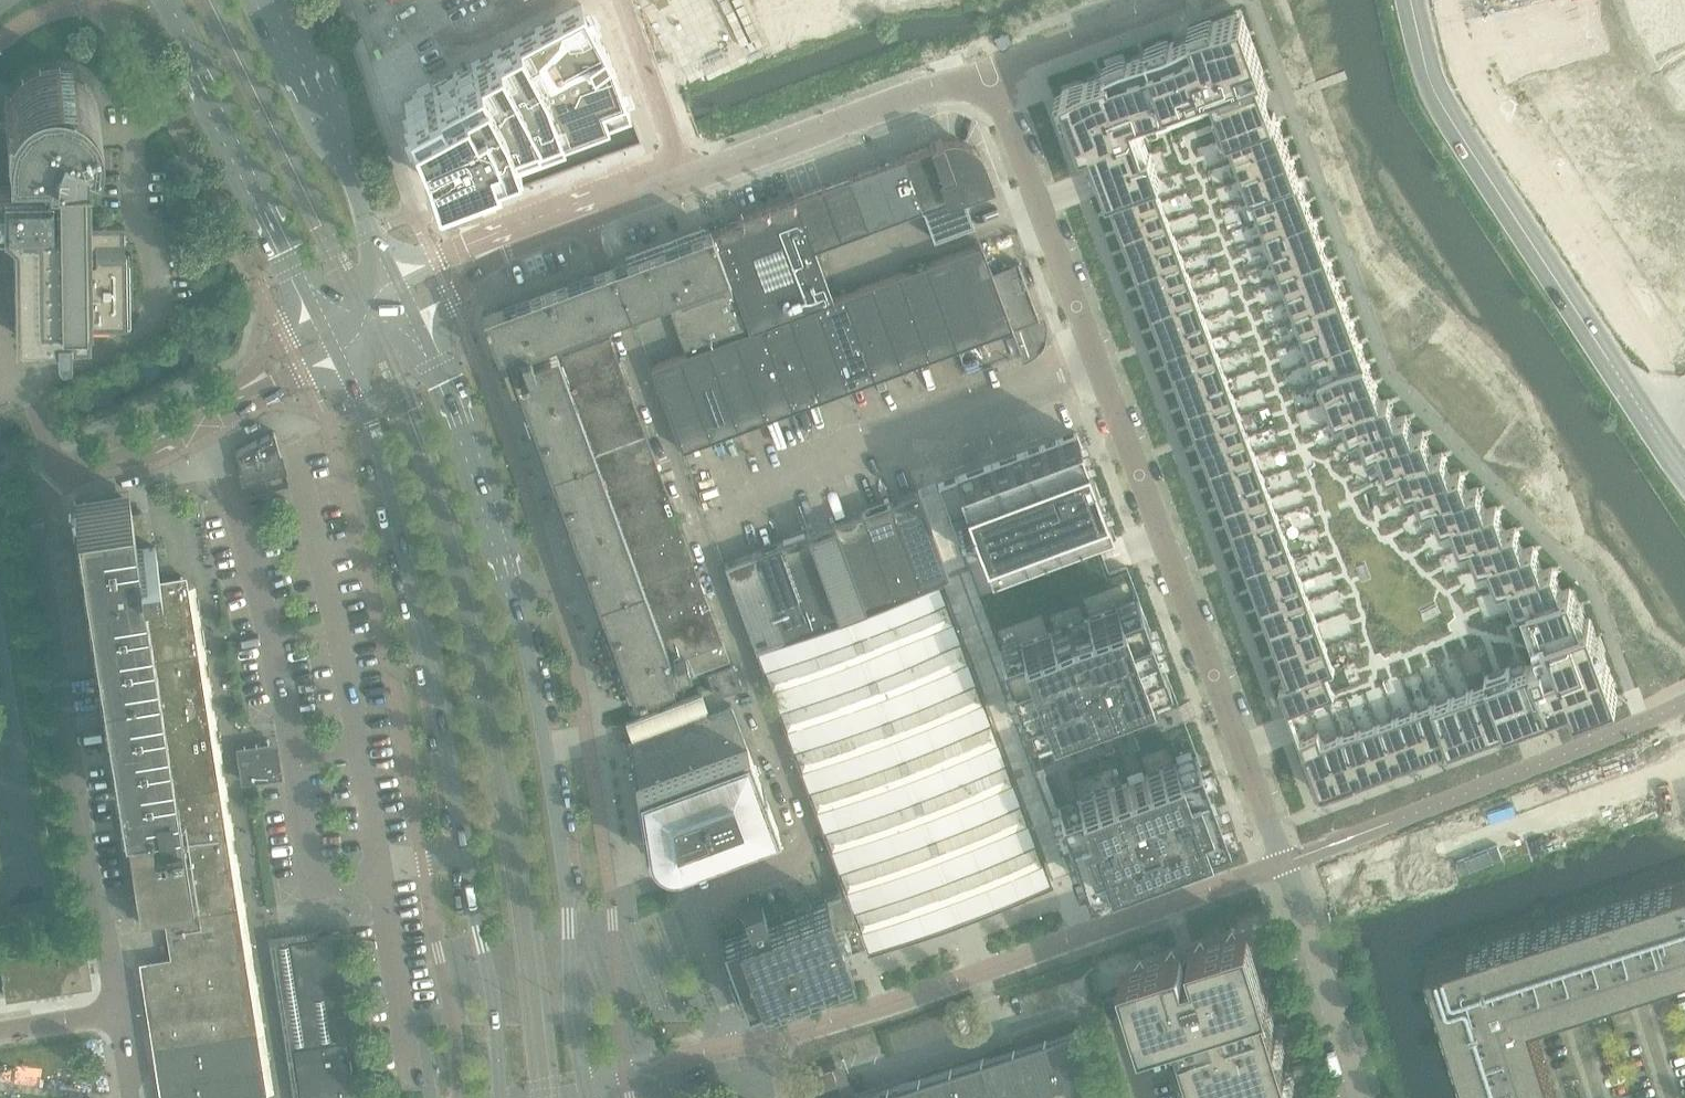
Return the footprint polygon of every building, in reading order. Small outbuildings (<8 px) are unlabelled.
[(1491,12),(1495,11),(1547,0),(1488,0),(1491,12)] [(1534,103),(1608,54),(1600,35),(1580,44),(1570,19),(1590,11),(1585,0),(1547,0),(1495,11),(1534,103)] [(412,96),(404,100),(421,141),(435,183),(443,180),(560,136),(630,111),(627,103),(621,88),(617,77),(609,56),(582,4),(471,64),(457,71),(412,96)] [(1129,69),(1109,76),(1107,71),(1105,72),(1106,77),(1062,93),(1063,96),(1067,94),(1076,117),(1071,119),(1082,148),(1091,145),(1096,159),(1109,194),(1155,177),(1162,196),(1170,216),(1176,235),(1183,254),(1190,272),(1197,291),(1205,313),(1213,333),(1220,352),(1228,374),(1235,393),(1242,412),(1249,431),(1256,450),(1264,472),(1272,492),(1279,511),(1287,533),(1294,553),(1302,576),(1309,594),(1318,617),(1327,641),(1335,664),(1327,667),(1335,691),(1289,708),(1300,737),(1317,730),(1321,741),(1340,734),(1359,727),(1377,720),(1396,714),(1415,707),(1433,700),(1452,693),(1471,686),(1489,679),(1506,725),(1508,724),(1527,717),(1554,708),(1569,702),(1591,694),(1594,702),(1617,694),(1618,693),(1615,685),(1602,649),(1597,651),(1591,636),(1596,634),(1590,617),(1582,620),(1570,589),(1562,591),(1562,592),(1553,567),(1543,571),(1543,572),(1477,596),(1468,571),(1459,549),(1450,524),(1440,528),(1432,505),(1422,509),(1415,489),(1405,493),(1396,471),(1386,474),(1377,449),(1367,453),(1360,433),(1350,437),(1343,417),(1335,420),(1327,397),(1319,377),(1312,358),(1304,335),(1296,315),(1289,295),(1282,276),(1274,256),(1267,236),(1260,216),(1251,193),(1244,174),(1237,155),(1229,133),(1275,115),(1274,113),(1270,102),(1267,94),(1258,69),(1264,67),(1243,12),(1237,14),(1213,23),(1215,26),(1215,27),(1195,34),(1194,30),(1191,31),(1192,35),(1190,36),(1174,42),(1170,43),(1172,47),(1172,48),(1152,55),(1150,51),(1148,52),(1149,56),(1127,64),(1129,69)] [(1664,35),(1673,66),(1684,62),(1684,29),(1664,35)] [(0,121),(0,223),(4,223),(14,231),(14,249),(20,249),(21,334),(56,333),(57,345),(57,346),(57,347),(57,348),(58,349),(59,350),(60,351),(62,351),(63,352),(64,352),(65,351),(66,351),(68,350),(69,349),(70,348),(70,346),(70,345),(70,344),(70,329),(85,329),(130,328),(129,260),(129,254),(125,255),(124,226),(85,227),(84,179),(88,178),(87,146),(80,146),(80,138),(86,138),(86,137),(84,137),(83,129),(99,135),(100,121),(100,116),(100,112),(99,108),(98,103),(96,99),(95,95),(92,91),(90,88),(88,85),(86,83),(85,81),(81,78),(75,74),(71,72),(73,67),(59,66),(57,66),(52,66),(48,67),(45,67),(41,68),(36,70),(31,72),(26,76),(23,78),(19,81),(16,84),(15,86),(13,89),(11,91),(9,95),(5,93),(4,106),(4,108),(4,111),(4,114),(5,118),(5,121),(0,121)] [(1534,103),(1531,105),(1575,171),(1652,120),(1629,86),(1611,98),(1590,66),(1534,103)] [(1674,71),(1679,86),(1684,84),(1684,76),(1683,69),(1674,71)] [(1275,115),(1229,133),(1237,155),(1283,138),(1275,115)] [(941,137),(929,142),(946,187),(958,182),(962,191),(988,182),(987,180),(988,180),(981,159),(979,156),(977,153),(975,150),(973,148),(971,146),(967,144),(963,142),(959,140),(956,140),(953,140),(948,140),(943,141),(941,137)] [(1283,138),(1237,155),(1244,174),(1290,156),(1283,138)] [(903,156),(922,206),(922,207),(933,238),(974,223),(962,191),(958,182),(946,187),(929,142),(930,146),(903,156)] [(903,156),(876,166),(895,217),(922,207),(922,206),(903,156)] [(1290,156),(1244,174),(1251,193),(1298,176),(1293,163),(1290,156)] [(876,166),(849,176),(868,227),(895,217),(876,166)] [(849,176),(821,186),(840,237),(868,227),(849,176)] [(1298,176),(1251,193),(1260,216),(1306,199),(1298,176)] [(1155,177),(1109,194),(1116,214),(1162,196),(1155,177)] [(821,186),(794,196),(814,247),(840,237),(821,186)] [(739,217),(740,220),(714,230),(711,231),(748,329),(761,325),(788,315),(816,304),(832,298),(814,247),(794,196),(739,217)] [(1162,196),(1116,214),(1123,233),(1170,216),(1162,196)] [(1306,199),(1260,216),(1267,236),(1313,219),(1306,199)] [(1170,216),(1123,233),(1130,252),(1176,235),(1170,216)] [(1313,219),(1267,236),(1274,256),(1321,238),(1313,219)] [(514,370),(514,371),(606,619),(634,696),(640,693),(640,694),(645,692),(692,673),(692,672),(691,672),(689,667),(727,653),(726,651),(609,337),(610,337),(609,335),(562,352),(561,351),(561,352),(556,339),(557,339),(556,337),(528,347),(527,345),(525,339),(616,305),(626,302),(629,307),(630,307),(629,305),(642,301),(642,302),(665,294),(686,352),(706,345),(734,335),(748,329),(711,231),(710,227),(602,267),(483,312),(497,348),(504,345),(505,348),(506,348),(515,370),(514,370)] [(1176,235),(1130,252),(1137,271),(1183,254),(1176,235)] [(1321,238),(1274,256),(1282,276),(1328,258),(1321,238)] [(981,243),(952,254),(983,337),(1010,327),(993,275),(981,243)] [(952,254),(925,264),(956,347),(983,337),(952,254)] [(1183,254),(1137,271),(1142,284),(1144,289),(1190,272),(1183,254)] [(1328,258),(1282,276),(1289,295),(1335,278),(1328,258)] [(925,264),(898,274),(929,358),(956,347),(925,264)] [(1020,265),(993,275),(1010,327),(1021,356),(1023,355),(1026,354),(1028,353),(1029,352),(1032,350),(1033,348),(1035,346),(1036,345),(1038,343),(1039,341),(1039,338),(1040,336),(1041,334),(1041,332),(1041,329),(1041,327),(1041,324),(1040,322),(1040,320),(1020,265)] [(1190,272),(1144,289),(1151,308),(1197,291),(1190,272)] [(898,274),(870,284),(901,368),(929,358),(898,274)] [(1335,278),(1289,295),(1296,315),(1343,298),(1335,278)] [(870,284),(843,294),(874,378),(901,368),(870,284)] [(1197,291),(1151,308),(1159,330),(1205,313),(1197,291)] [(832,298),(816,304),(847,388),(874,378),(843,294),(832,298)] [(1343,298),(1296,315),(1304,335),(1350,318),(1343,298)] [(816,304),(788,315),(819,398),(847,388),(816,304)] [(1205,313),(1159,330),(1167,350),(1213,333),(1205,313)] [(788,315),(761,325),(792,408),(819,398),(788,315)] [(1350,318),(1304,335),(1312,358),(1358,340),(1350,318)] [(748,329),(734,335),(765,418),(792,408),(761,325),(748,329)] [(1213,333),(1167,350),(1174,369),(1220,352),(1213,333)] [(734,335),(706,345),(737,429),(765,418),(734,335)] [(1358,340),(1312,358),(1319,377),(1366,360),(1358,340)] [(686,352),(679,355),(710,439),(737,429),(706,345),(686,352)] [(1220,352),(1174,369),(1182,391),(1228,374),(1220,352)] [(679,355),(651,366),(682,449),(710,439),(679,355)] [(1366,360),(1319,377),(1327,397),(1373,380),(1366,360)] [(1228,374),(1182,391),(1189,410),(1235,393),(1228,374)] [(1373,380),(1327,397),(1335,420),(1343,417),(1381,403),(1381,401),(1379,397),(1373,380)] [(1235,393),(1189,410),(1196,429),(1242,412),(1235,393)] [(1381,403),(1343,417),(1350,437),(1360,433),(1396,420),(1396,419),(1395,417),(1388,399),(1381,401),(1381,403)] [(1242,412),(1196,429),(1203,448),(1249,431),(1242,412)] [(1396,420),(1360,433),(1367,453),(1377,449),(1414,436),(1413,435),(1412,433),(1406,415),(1396,419),(1396,420)] [(273,472),(272,471),(283,466),(274,431),(236,450),(244,480),(270,473),(273,472)] [(1249,431),(1203,448),(1210,467),(1256,450),(1249,431)] [(1414,436),(1377,449),(1386,474),(1396,471),(1433,457),(1432,456),(1432,454),(1423,431),(1413,435),(1414,436)] [(1077,433),(938,484),(963,552),(963,553),(982,546),(988,562),(1108,517),(1096,484),(1077,433)] [(1256,450),(1210,467),(1218,489),(1264,472),(1256,450)] [(1433,457),(1396,471),(1405,493),(1415,489),(1451,476),(1451,475),(1450,472),(1442,452),(1432,456),(1433,457)] [(1451,476),(1415,489),(1422,509),(1432,505),(1468,492),(1468,491),(1467,489),(1460,471),(1451,475),(1451,476)] [(1264,472),(1218,489),(1226,509),(1272,492),(1264,472)] [(1468,492),(1432,505),(1440,528),(1450,524),(1487,511),(1486,510),(1485,507),(1478,487),(1468,491),(1468,492)] [(144,587),(140,560),(145,559),(145,560),(157,558),(155,541),(147,542),(142,511),(147,510),(147,509),(132,512),(129,493),(129,492),(74,500),(74,502),(120,792),(121,801),(126,800),(127,802),(130,801),(130,800),(131,800),(131,801),(136,800),(136,799),(147,797),(149,809),(150,813),(136,815),(137,819),(125,821),(140,921),(165,917),(171,957),(146,960),(146,962),(167,1097),(262,1097),(195,675),(180,582),(144,587)] [(916,492),(889,502),(920,586),(940,579),(947,576),(916,492)] [(1272,492),(1226,509),(1232,528),(1279,511),(1272,492)] [(889,502),(862,512),(893,596),(920,586),(889,502)] [(1487,511),(1450,524),(1459,549),(1506,532),(1505,531),(1504,528),(1496,506),(1486,510),(1487,511)] [(1279,511),(1232,528),(1241,550),(1287,533),(1279,511)] [(862,512),(834,522),(865,606),(893,596),(862,512)] [(834,522),(807,533),(838,616),(865,606),(834,522)] [(1506,532),(1459,549),(1468,571),(1524,551),(1523,549),(1523,547),(1515,527),(1505,531),(1506,532)] [(807,533),(780,543),(811,626),(838,616),(807,533)] [(1287,533),(1241,550),(1248,570),(1294,553),(1287,533)] [(780,543),(752,553),(783,636),(811,626),(780,543)] [(1524,551),(1468,571),(1477,596),(1543,572),(1543,571),(1542,568),(1533,546),(1523,549),(1524,551)] [(752,553),(724,563),(755,647),(783,636),(752,553)] [(1294,553),(1248,570),(1256,593),(1302,576),(1294,553)] [(1302,576),(1256,593),(1263,611),(1309,594),(1302,576)] [(772,687),(771,687),(845,888),(844,888),(845,891),(865,943),(867,949),(1051,881),(940,581),(940,579),(920,586),(893,596),(865,606),(838,616),(811,626),(783,636),(755,647),(756,650),(758,650),(772,687)] [(1309,594),(1263,611),(1272,634),(1318,617),(1309,594)] [(999,649),(1000,651),(1027,722),(1026,723),(1027,725),(1167,673),(1166,671),(1165,671),(1150,630),(1146,620),(1139,600),(1138,597),(999,649)] [(1318,617),(1272,634),(1281,659),(1327,641),(1318,617)] [(1327,641),(1281,659),(1289,680),(1289,681),(1327,667),(1335,664),(1327,641)] [(711,669),(711,671),(708,672),(716,695),(741,686),(733,663),(714,670),(714,668),(711,669)] [(1289,680),(1280,683),(1289,708),(1335,691),(1327,667),(1289,681),(1289,680)] [(1489,679),(1471,686),(1488,732),(1506,725),(1489,679)] [(1471,686),(1452,693),(1469,739),(1488,732),(1471,686)] [(636,787),(635,787),(644,845),(647,845),(647,847),(648,849),(649,852),(651,855),(654,858),(655,859),(658,861),(661,863),(664,864),(667,865),(671,865),(675,864),(678,863),(679,866),(778,829),(764,791),(759,792),(756,784),(761,783),(747,744),(746,744),(732,703),(709,712),(702,692),(625,722),(636,787)] [(1452,693),(1433,700),(1450,746),(1469,739),(1452,693)] [(1433,700),(1415,707),(1432,753),(1450,746),(1433,700)] [(1415,707),(1396,714),(1413,760),(1432,753),(1415,707)] [(1396,714),(1377,720),(1394,766),(1413,760),(1396,714)] [(1377,720),(1359,727),(1376,773),(1394,766),(1377,720)] [(1359,727),(1340,734),(1357,780),(1376,773),(1359,727)] [(1317,730),(1300,737),(1321,793),(1338,787),(1321,741),(1317,730)] [(1340,734),(1321,741),(1338,787),(1357,780),(1340,734)] [(277,769),(279,776),(283,775),(276,739),(235,746),(241,782),(244,781),(244,766),(239,751),(257,750),(274,745),(277,769)] [(244,766),(244,781),(256,779),(279,776),(277,769),(274,745),(257,750),(239,751),(244,766)] [(1197,756),(1058,808),(1077,857),(1085,879),(1085,881),(1086,881),(1086,882),(1089,881),(1222,831),(1224,830),(1225,830),(1224,827),(1220,819),(1215,805),(1197,756)] [(1684,981),(1684,882),(1678,884),(1427,964),(1470,1097),(1558,1097),(1536,1029),(1684,981)] [(757,894),(741,900),(751,926),(721,937),(746,1004),(851,966),(846,950),(865,943),(845,891),(767,920),(757,894)] [(317,937),(315,929),(268,936),(295,1097),(302,1097),(298,1076),(295,1062),(296,1061),(294,1048),(320,1044),(333,1042),(348,1039),(340,989),(325,991),(299,995),(297,982),(296,982),(294,968),(290,941),(317,937)] [(1131,965),(1136,980),(1152,1031),(1177,1023),(1201,1097),(1298,1097),(1265,995),(1244,929),(1193,946),(1198,961),(1188,964),(1183,949),(1131,965)] [(290,941),(294,968),(296,982),(297,982),(299,995),(325,991),(340,989),(353,987),(345,932),(317,937),(290,941)] [(88,960),(85,937),(0,950),(0,960),(5,994),(91,980),(88,960)] [(1078,1028),(863,1097),(1100,1097),(1078,1028)] [(296,1061),(295,1062),(298,1076),(302,1097),(327,1097),(328,1097),(330,1097),(356,1094),(348,1039),(336,1041),(333,1042),(320,1044),(294,1048),(296,1061)] [(844,1097),(856,1097),(846,1066),(799,1082),(804,1097),(820,1097),(818,1093),(839,1086),(844,1097)]
